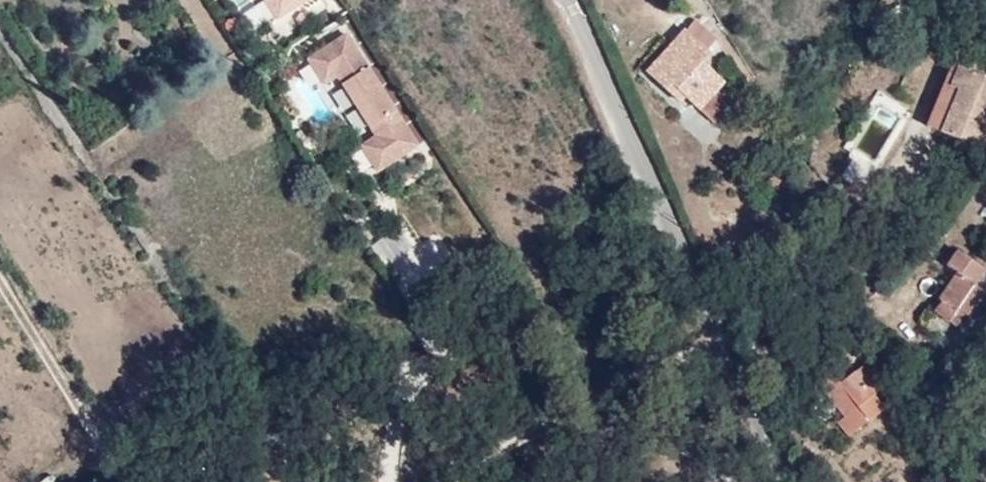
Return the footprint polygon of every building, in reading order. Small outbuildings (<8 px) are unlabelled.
[(314,21),(337,8),(331,0),(301,0),(314,21)] [(984,13),(985,9),(985,0),(959,0),(984,13)] [(714,86),(724,76),(698,50),(691,58),(697,66),(664,98),(689,127),(697,120),(709,132),(725,149),(745,134),(728,114),(735,106),(714,86)] [(429,165),(362,51),(323,75),(338,100),(355,90),(359,97),(356,99),(384,146),(387,144),(392,152),(373,163),(388,189),(429,165)] [(697,66),(691,58),(657,90),(664,98),(697,66)] [(931,108),(925,126),(945,131),(965,136),(969,127),(985,132),(985,73),(946,61),(931,108)] [(700,140),(709,132),(697,120),(689,127),(700,140)] [(369,246),(387,272),(416,252),(397,225),(369,246)] [(928,302),(941,315),(952,303),(977,278),(965,263),(928,302)] [(952,303),(941,315),(948,322),(959,309),(952,303)] [(824,415),(866,394),(845,352),(825,362),(816,344),(802,352),(824,395),(816,399),(824,415)]
